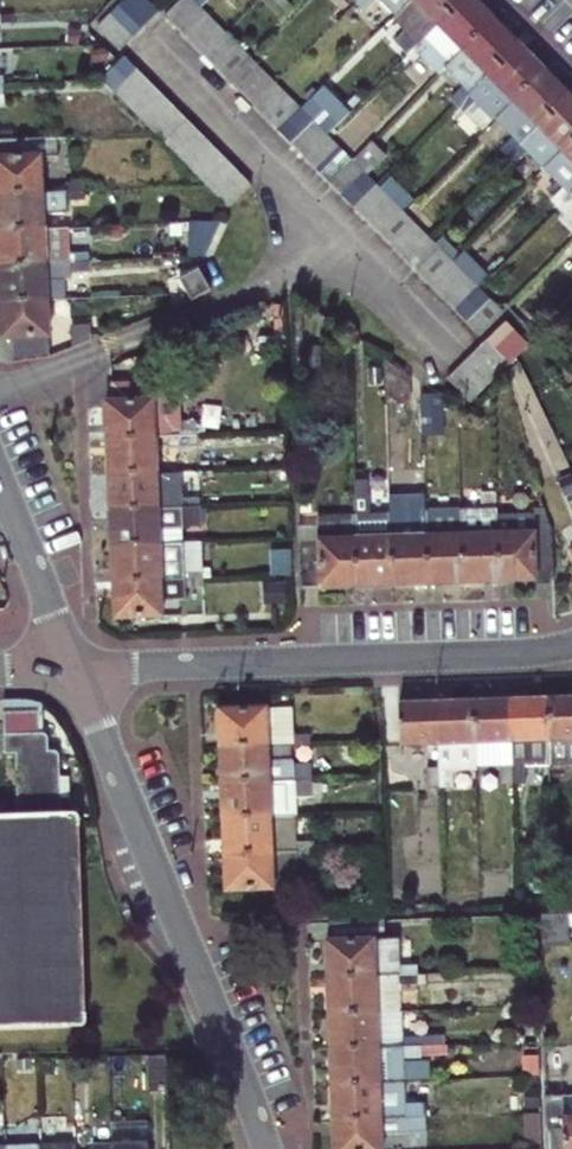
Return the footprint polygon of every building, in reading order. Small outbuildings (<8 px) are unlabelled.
[(172,8),(164,0),(140,0),(138,2),(159,21),(172,8)] [(178,13),(192,27),(215,5),(210,0),(191,0),(178,13)] [(369,3),(376,10),(386,0),(372,0),(369,3)] [(421,0),(389,0),(405,16),(421,0)] [(473,0),(421,0),(405,16),(424,34),(431,42),(473,0)] [(504,17),(487,0),(473,0),(431,42),(418,53),(425,59),(437,47),(455,65),(504,17)] [(145,35),(159,21),(138,2),(125,16),(145,35)] [(192,27),(204,40),(227,17),(215,5),(192,27)] [(133,48),(145,35),(125,16),(112,28),(133,48)] [(227,17),(204,40),(217,53),(240,30),(227,17)] [(467,104),(529,42),(504,17),(455,65),(474,84),(460,98),(467,104)] [(217,53),(230,66),(253,44),(240,30),(217,53)] [(418,53),(431,42),(424,34),(411,46),(418,53)] [(505,116),(554,68),(529,42),(467,104),(473,110),(486,97),(505,116)] [(230,66),(242,79),(265,56),(253,44),(230,66)] [(130,90),(152,68),(137,54),(115,76),(130,90)] [(242,79),(254,91),(277,68),(265,56),(242,79)] [(152,68),(130,90),(142,103),(164,81),(152,68)] [(254,91),(268,105),(291,82),(277,68),(254,91)] [(571,100),(571,87),(554,68),(505,116),(523,134),(511,147),(517,154),(571,100)] [(10,87),(10,79),(0,79),(0,87),(10,87)] [(164,81),(142,103),(154,115),(176,94),(164,81)] [(268,105),(280,116),(303,94),(291,82),(268,105)] [(338,84),(321,100),(345,126),(363,108),(338,84)] [(0,87),(0,96),(11,96),(10,87),(0,87)] [(176,94),(154,115),(167,128),(189,107),(176,94)] [(280,116),(292,129),(315,106),(303,94),(280,116)] [(345,126),(321,100),(315,106),(328,120),(340,131),(345,126)] [(571,150),(571,100),(517,154),(524,160),(536,148),(555,167),(571,150)] [(363,108),(345,126),(370,151),(394,128),(368,103),(363,108)] [(292,129),(305,142),(328,120),(315,106),(292,129)] [(189,107),(167,128),(179,140),(201,118),(189,107)] [(179,140),(191,153),(213,131),(201,118),(179,140)] [(305,142),(317,155),(340,132),(340,131),(328,120),(305,142)] [(213,131),(191,153),(204,166),(226,144),(213,131)] [(317,155),(330,168),(353,145),(340,132),(317,155)] [(1,157),(3,194),(50,192),(47,137),(4,140),(6,157),(1,157)] [(204,166),(217,178),(239,157),(226,144),(204,166)] [(330,168),(343,181),(366,158),(353,145),(330,168)] [(555,167),(571,184),(571,150),(555,167)] [(239,157),(217,178),(229,191),(251,169),(239,157)] [(343,181),(355,193),(378,170),(366,158),(343,181)] [(251,169),(229,191),(242,204),(264,182),(251,169)] [(378,170),(355,193),(367,205),(390,183),(378,170)] [(74,191),(93,189),(93,181),(74,182),(74,191)] [(367,205),(379,218),(403,195),(390,183),(367,205)] [(561,199),(567,205),(571,200),(571,188),(561,199)] [(50,192),(3,194),(5,231),(52,228),(51,215),(75,215),(75,199),(94,199),(93,189),(74,191),(50,192)] [(379,218),(393,231),(416,208),(403,195),(379,218)] [(393,231),(404,243),(427,220),(416,208),(393,231)] [(219,253),(220,219),(194,218),(193,253),(219,253)] [(404,243),(417,256),(440,233),(427,220),(404,243)] [(5,231),(7,267),(54,265),(52,228),(5,231)] [(440,233),(417,256),(429,268),(452,246),(440,233)] [(429,268),(442,281),(465,258),(452,246),(429,268)] [(79,264),(98,263),(97,254),(78,255),(79,264)] [(442,281),(455,294),(478,271),(465,258),(442,281)] [(54,265),(7,267),(9,303),(56,301),(74,300),(73,278),(79,278),(79,273),(98,273),(98,263),(79,264),(54,265)] [(532,293),(506,267),(495,278),(521,304),(532,293)] [(217,289),(205,270),(187,281),(199,300),(217,289)] [(455,294),(467,306),(490,284),(478,271),(455,294)] [(467,306),(480,320),(504,298),(490,284),(467,306)] [(480,320),(495,335),(518,312),(504,298),(480,320)] [(59,357),(56,301),(9,303),(11,340),(20,340),(21,364),(59,357)] [(82,328),(82,336),(100,334),(100,326),(82,328)] [(82,336),(82,347),(101,340),(100,334),(82,336)] [(499,338),(486,351),(508,374),(521,361),(499,338)] [(486,351),(473,364),(495,386),(508,374),(486,351)] [(400,355),(401,398),(429,396),(427,374),(400,355)] [(495,386),(473,364),(460,376),(482,399),(495,386)] [(114,403),(116,441),(163,439),(187,438),(207,437),(206,428),(187,429),(186,409),(162,411),(161,382),(121,384),(122,403),(114,403)] [(436,394),(438,430),(457,429),(455,393),(436,394)] [(207,446),(207,437),(187,438),(188,447),(207,446)] [(116,441),(117,478),(165,476),(163,439),(116,441)] [(117,478),(119,511),(166,509),(165,476),(117,478)] [(522,489),(512,490),(515,581),(568,580),(569,539),(564,521),(547,524),(546,504),(523,505),(522,489)] [(477,507),(478,532),(480,582),(515,581),(512,490),(498,491),(498,506),(477,507)] [(431,509),(405,510),(408,584),(444,583),(442,534),(441,509),(440,492),(431,492),(431,509)] [(448,492),(440,492),(441,509),(448,508),(448,492)] [(377,494),(368,495),(371,585),(408,584),(405,510),(377,511),(377,494)] [(313,538),(315,586),(371,585),(368,495),(360,495),(360,512),(333,513),(334,538),(313,538)] [(189,499),(190,508),(210,508),(209,498),(189,499)] [(119,511),(120,547),(192,545),(191,517),(210,516),(210,508),(190,508),(166,509),(119,511)] [(478,532),(442,534),(444,583),(480,582),(478,532)] [(120,547),(122,583),(212,579),(212,572),(193,573),(192,545),(120,547)] [(123,619),(171,617),(170,604),(188,603),(194,603),(194,590),(212,589),(212,579),(122,583),(123,619)] [(171,617),(189,616),(188,603),(170,604),(171,617)] [(556,699),(558,764),(571,764),(571,698),(556,699)] [(556,699),(518,700),(521,783),(530,782),(530,765),(558,764),(556,699)] [(518,700),(483,701),(484,741),(510,741),(511,766),(512,783),(521,783),(518,700)] [(484,741),(483,701),(446,703),(447,743),(448,768),(449,785),(457,785),(456,768),(485,767),(484,741)] [(447,743),(446,703),(409,704),(411,744),(447,743)] [(276,708),(277,745),(303,744),(303,734),(302,707),(276,708)] [(230,710),(231,747),(277,745),(276,708),(230,710)] [(4,710),(4,722),(38,721),(39,744),(43,744),(45,744),(48,746),(47,709),(4,710)] [(78,1032),(85,1030),(86,1028),(87,1026),(88,1022),(87,1020),(76,830),(76,826),(73,824),(72,824),(62,824),(60,769),(60,765),(58,763),(57,762),(54,762),(50,762),(50,750),(50,748),(48,746),(45,744),(43,744),(39,744),(38,721),(4,722),(6,764),(16,764),(18,826),(0,826),(0,1034),(78,1032)] [(321,734),(303,734),(303,744),(321,744),(321,734)] [(510,741),(484,741),(485,767),(511,766),(510,741)] [(231,747),(233,783),(323,779),(323,771),(304,771),(303,754),(278,755),(277,745),(231,747)] [(449,785),(448,768),(441,768),(441,786),(449,785)] [(233,783),(234,819),(304,816),(303,788),(323,787),(323,779),(233,783)] [(234,819),(236,855),(324,851),(324,842),(306,843),(304,816),(234,819)] [(324,851),(236,855),(237,889),(282,887),(282,885),(306,884),(306,861),(324,860),(324,851)] [(335,942),(337,977),(385,975),(403,974),(420,974),(420,966),(402,967),(401,937),(394,938),(393,920),(337,922),(338,942),(335,942)] [(405,1009),(404,985),(403,974),(385,975),(387,1010),(405,1009)] [(420,984),(420,974),(403,974),(404,985),(420,984)] [(387,1010),(385,975),(337,977),(338,1012),(387,1010)] [(338,1012),(340,1048),(388,1046),(407,1045),(423,1045),(423,1036),(406,1037),(405,1009),(387,1010),(338,1012)] [(423,1054),(423,1045),(407,1045),(407,1055),(423,1054)] [(388,1046),(340,1048),(342,1083),(390,1081),(388,1046)] [(171,1054),(152,1054),(153,1091),(172,1091),(171,1054)] [(390,1081),(342,1083),(344,1119),(426,1115),(426,1107),(408,1108),(407,1080),(390,1081)] [(562,1148),(571,1148),(571,1095),(560,1096),(562,1148)] [(392,1134),(436,1132),(435,1115),(426,1115),(344,1119),(345,1148),(393,1148),(392,1134)] [(110,1123),(111,1141),(120,1140),(119,1128),(119,1122),(110,1123)] [(120,1140),(155,1139),(154,1127),(119,1128),(120,1140)] [(120,1140),(120,1148),(155,1148),(155,1139),(120,1140)] [(120,1140),(111,1141),(103,1141),(103,1148),(120,1148),(120,1140)]
